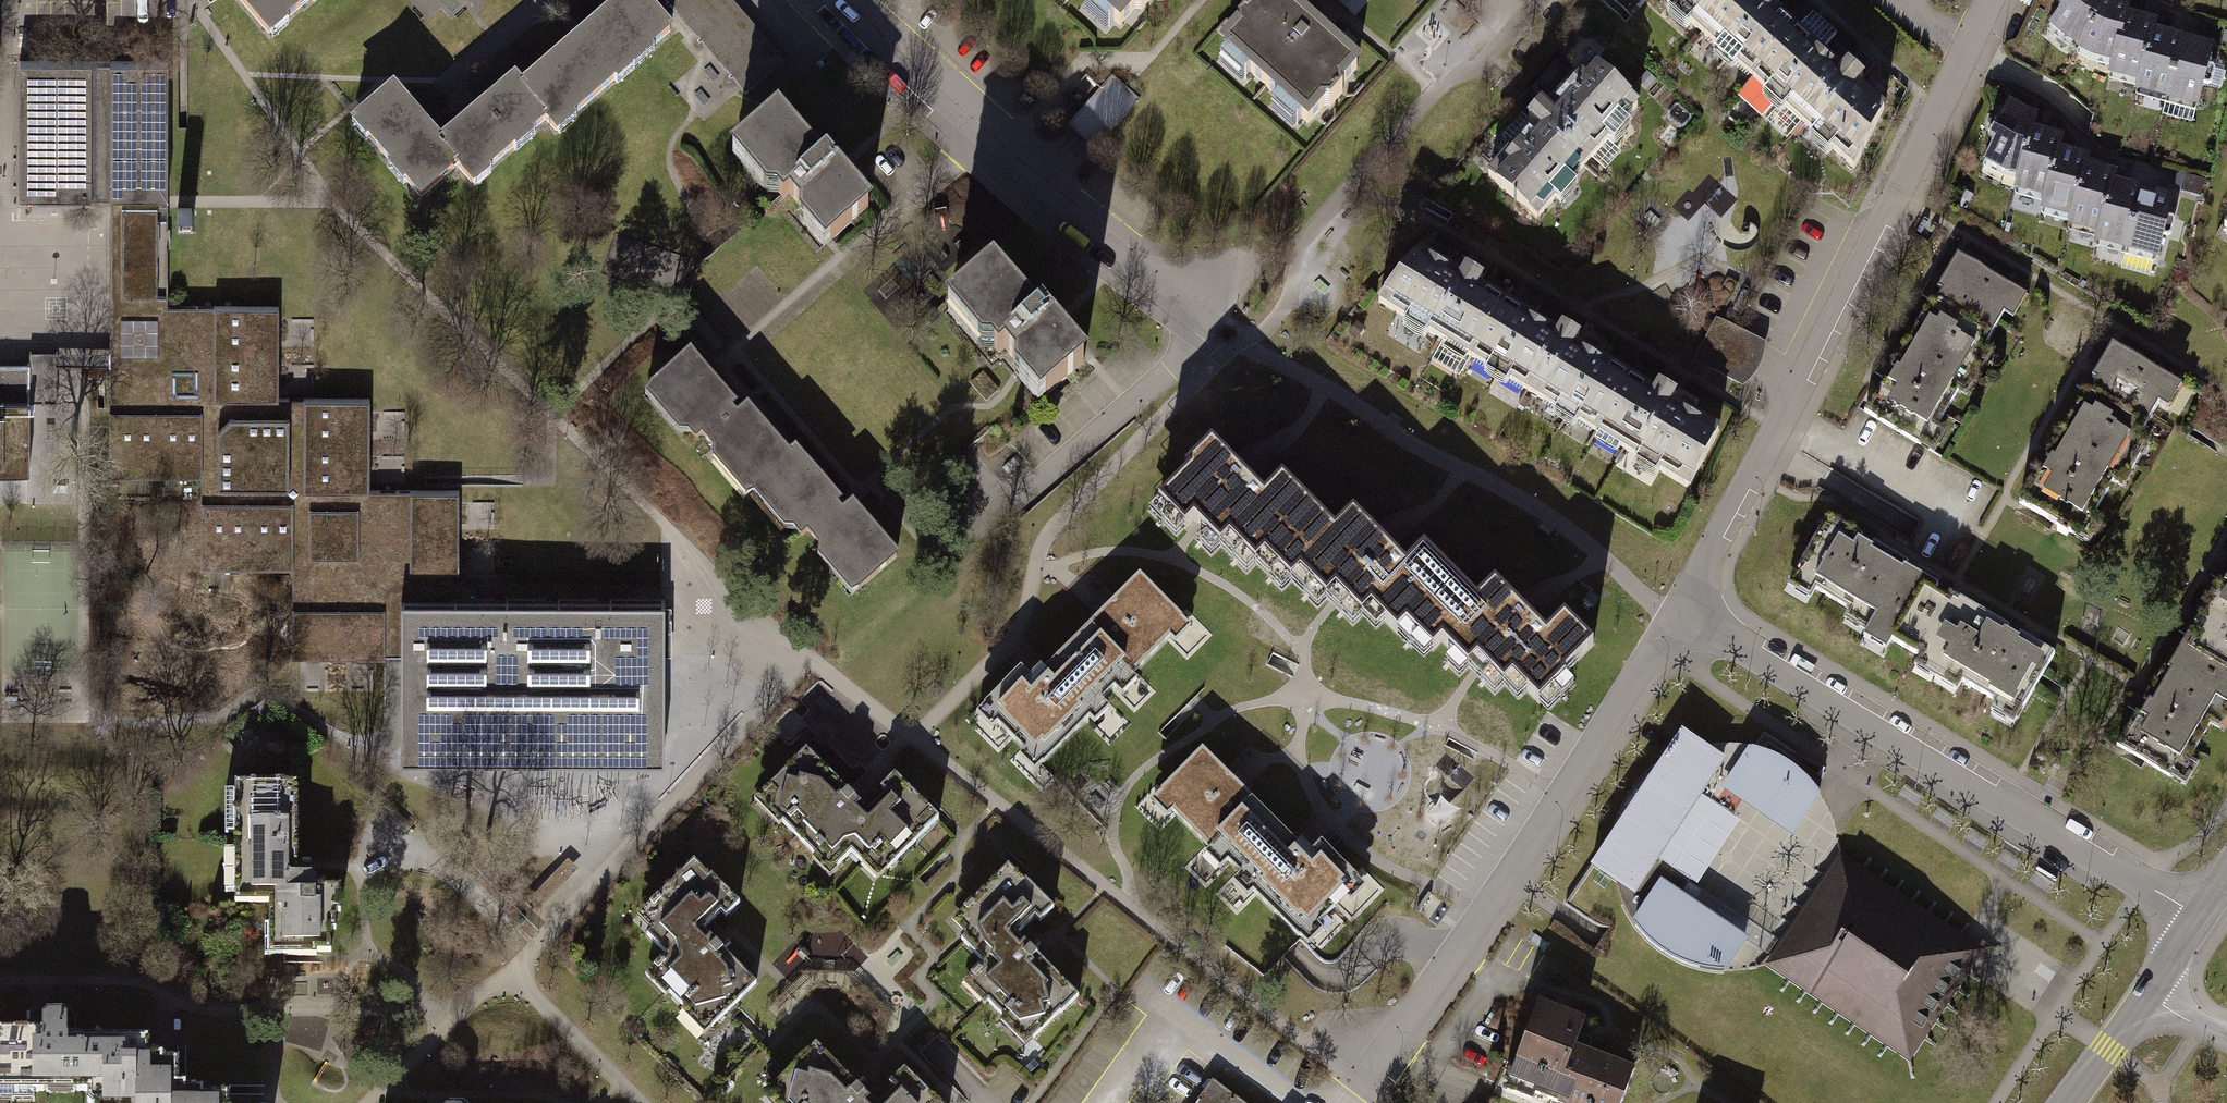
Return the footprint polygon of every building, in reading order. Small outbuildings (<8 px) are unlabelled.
[(308,0),(242,0),(271,33),(308,0)] [(519,79),(553,119),(557,124),(666,29),(641,0),(609,0),(519,79)] [(746,95),(787,60),(734,0),(663,0),(746,95)] [(1137,50),(1181,0),(1081,0),(1137,50)] [(1664,4),(1683,19),(1678,25),(1701,42),(1706,35),(1736,58),(1727,70),(1742,81),(1760,95),(1805,37),(1764,6),(1768,0),(1667,0),(1664,4)] [(2054,34),(2081,55),(2110,0),(2081,0),(2054,34)] [(2081,55),(2115,70),(2128,46),(2136,19),(2139,7),(2124,0),(2110,0),(2081,55)] [(1282,8),(1230,66),(1323,149),(1377,88),(1282,8)] [(2128,46),(2115,70),(2111,83),(2146,93),(2156,62),(2161,37),(2162,28),(2136,19),(2128,46)] [(1805,37),(1760,95),(1797,124),(1800,119),(1829,141),(1823,149),(1844,166),(1864,181),(1909,124),(1875,98),(1882,89),(1864,75),(1861,80),(1805,37)] [(2156,62),(2146,93),(2142,102),(2175,110),(2191,44),(2161,37),(2156,62)] [(2191,44),(2175,110),(2207,118),(2224,52),(2201,47),(2191,44)] [(373,655),(400,655),(401,752),(663,753),(662,596),(458,595),(458,575),(458,547),(458,530),(457,502),(457,489),(404,489),(369,489),(369,456),(368,439),(368,412),(368,398),(313,398),(278,398),(278,364),(278,347),(278,319),(278,305),(167,305),(169,202),(168,61),(20,60),(19,197),(110,196),(110,202),(110,351),(110,365),(111,473),(201,474),(200,566),(293,566),(292,654),(300,654),(328,655),(345,655),(373,655)] [(1651,119),(1591,66),(1489,181),(1549,233),(1651,119)] [(512,71),(437,133),(461,161),(478,181),(553,119),(519,79),(512,71)] [(1116,74),(1071,123),(1095,145),(1140,96),(1116,74)] [(394,82),(353,117),(421,195),(461,161),(437,133),(394,82)] [(2046,123),(2014,108),(1988,173),(2022,187),(2041,153),(2044,137),(2046,123)] [(779,110),(733,152),(823,249),(869,208),(779,110)] [(2072,144),(2044,137),(2041,153),(2022,187),(2023,199),(2051,209),(2066,176),(2070,157),(2072,144)] [(2098,166),(2070,157),(2066,176),(2051,209),(2048,219),(2078,230),(2092,199),(2096,173),(2098,166)] [(2126,180),(2096,173),(2092,199),(2078,230),(2105,242),(2118,211),(2124,188),(2126,180)] [(2152,194),(2124,188),(2118,211),(2105,242),(2104,249),(2133,257),(2152,194)] [(2186,203),(2152,194),(2133,257),(2164,268),(2178,238),(2186,203)] [(1467,367),(1502,306),(1479,293),(1483,285),(1454,268),(1448,278),(1401,251),(1367,309),(1467,367)] [(991,256),(947,299),(1042,398),(1087,355),(991,256)] [(1953,299),(1945,313),(1995,341),(2008,319),(2024,328),(2038,303),(1960,259),(1942,292),(1953,299)] [(1467,367),(1576,430),(1609,374),(1572,353),(1579,341),(1556,328),(1552,335),(1502,306),(1467,367)] [(1945,313),(1934,308),(1876,412),(1937,446),(1995,341),(1945,313)] [(1740,329),(1717,317),(1693,361),(1717,373),(1743,386),(1752,378),(1759,369),(1764,356),(1766,342),(1740,329)] [(755,487),(791,455),(695,349),(643,396),(740,502),(755,487)] [(2112,392),(2103,407),(2154,435),(2166,412),(2182,421),(2197,396),(2119,352),(2100,385),(2112,392)] [(1649,397),(1609,374),(1576,430),(1686,493),(1719,436),(1671,408),(1676,400),(1654,388),(1649,397)] [(2103,407),(2093,401),(2034,505),(2095,539),(2154,435),(2103,407)] [(1288,577),(1335,531),(1282,478),(1264,496),(1241,473),(1211,443),(1185,469),(1188,473),(1158,502),(1185,528),(1194,519),(1200,526),(1220,546),(1229,537),(1255,563),(1265,554),(1288,577)] [(791,455),(755,487),(852,591),(896,550),(800,446),(791,455)] [(1430,647),(1476,600),(1424,547),(1406,565),(1384,543),(1353,513),(1335,531),(1288,577),(1291,580),(1300,571),(1326,597),(1335,588),(1341,595),(1362,615),(1371,606),(1397,632),(1406,623),(1430,647)] [(1832,531),(1794,597),(1820,612),(1827,600),(1857,617),(1850,629),(1873,642),(1870,649),(1899,665),(1905,654),(1940,593),(1832,531)] [(2225,575),(2220,583),(2225,586),(2216,602),(2211,599),(2197,622),(2200,624),(2188,645),(2185,649),(2178,644),(2163,670),(2165,671),(2149,698),(2146,696),(2126,729),(2117,744),(2184,783),(2197,761),(2190,757),(2210,724),(2219,729),(2226,716),(2226,571),(2225,575)] [(1071,644),(1114,687),(1128,673),(1131,676),(1171,636),(1168,633),(1183,619),(1140,576),(1105,611),(1071,644)] [(1563,674),(1593,644),(1564,615),(1546,633),(1524,611),(1494,582),(1476,600),(1430,647),(1433,649),(1442,641),(1468,667),(1477,658),(1483,663),(1504,684),(1513,675),(1539,701),(1565,676),(1563,674)] [(1940,593),(1905,654),(1931,668),(1924,680),(1967,704),(1973,693),(2008,632),(1940,593)] [(1173,642),(1189,657),(1213,633),(1188,608),(1180,616),(1190,626),(1173,642)] [(2067,665),(2008,632),(1973,693),(2008,713),(1999,727),(2024,741),(2067,665)] [(1114,687),(1071,644),(1044,671),(1041,668),(1035,673),(1030,678),(1021,669),(984,705),(999,720),(996,722),(1026,752),(1028,749),(1043,764),(1090,717),(1087,714),(1114,687)] [(1753,749),(1719,752),(1692,737),(1602,871),(1621,885),(1632,919),(1656,946),(1676,964),(1700,972),(1734,974),(1754,944),(1695,904),(1755,812),(1801,838),(1831,792),(1807,771),(1784,757),(1753,749)] [(888,790),(870,808),(808,746),(756,799),(780,823),(784,819),(820,854),(814,859),(831,876),(853,855),(879,880),(942,816),(897,772),(884,786),(888,790)] [(1202,749),(1159,792),(1175,807),(1172,810),(1211,849),(1214,847),(1228,860),(1271,818),(1238,785),(1202,749)] [(302,790),(235,790),(237,910),(270,910),(271,971),(334,970),(333,889),(303,890),(302,790)] [(1271,818),(1228,860),(1255,887),(1252,890),(1299,936),(1313,922),(1316,925),(1346,895),(1343,893),(1358,878),(1321,842),(1312,851),(1306,846),(1301,841),(1298,844),(1271,818)] [(694,858),(637,916),(651,929),(646,934),(665,954),(645,975),(705,1035),(758,982),(703,927),(721,908),(727,913),(738,901),(694,858)] [(568,859),(526,903),(536,912),(578,868),(568,859)] [(1960,942),(1842,862),(1785,946),(1791,950),(1785,958),(1780,966),(1908,1052),(1967,963),(1952,954),(1956,948),(1960,942)] [(1056,907),(1029,879),(1027,881),(1011,866),(955,921),(969,934),(964,939),(987,962),(966,983),(1028,1045),(1079,995),(1018,933),(1039,912),(1044,918),(1056,907)] [(1540,1012),(1513,1101),(1519,1102),(1640,1102),(1648,1076),(1592,1060),(1601,1031),(1540,1012)] [(0,1047),(0,1102),(106,1102),(105,1049),(75,1050),(75,1025),(45,1025),(45,1047),(0,1047)] [(818,1041),(764,1095),(772,1102),(880,1102),(818,1041)] [(106,1102),(182,1102),(182,1092),(156,1093),(155,1048),(105,1049),(106,1102)] [(907,1067),(891,1083),(897,1089),(882,1102),(942,1102),(907,1067)] [(1195,1102),(1243,1102),(1211,1080),(1195,1102)] [(234,1102),(204,1102),(182,1092),(182,1102),(234,1102)]
